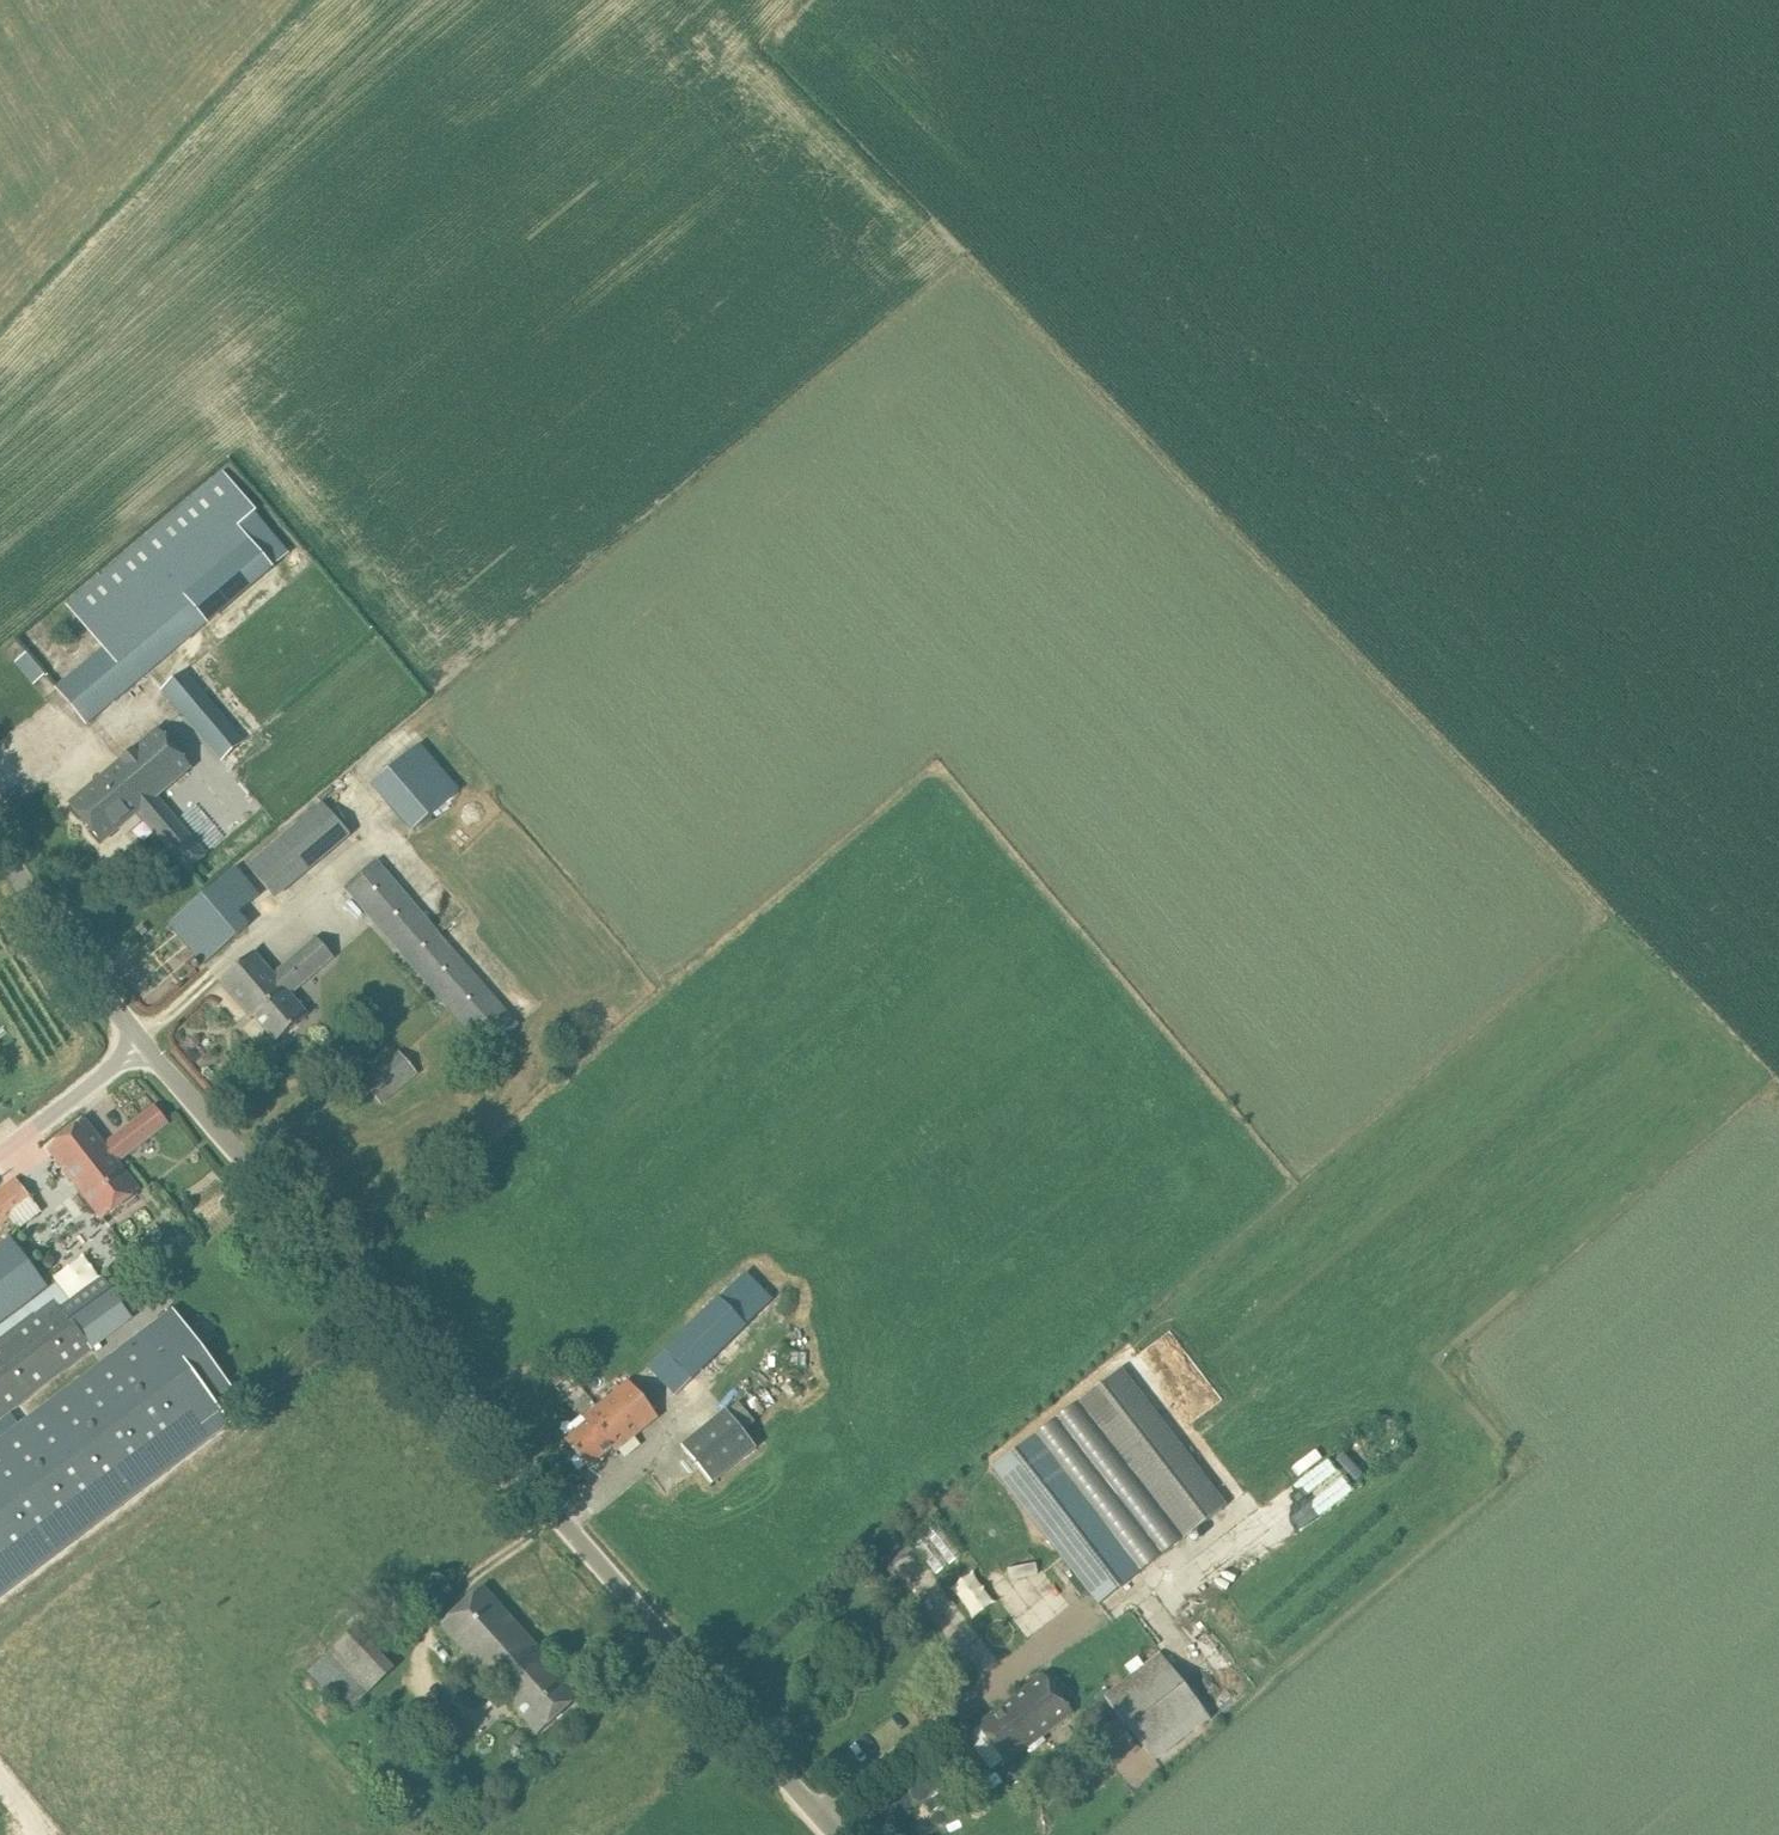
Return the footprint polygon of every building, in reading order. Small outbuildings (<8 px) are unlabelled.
[(56,687),(86,724),(207,623),(210,625),(273,569),(272,567),(289,550),(256,511),(239,526),(217,500),(78,619),(102,645),(56,687)] [(18,665),(37,679),(43,670),(25,656),(18,665)] [(163,691),(222,760),(246,740),(185,671),(163,691)] [(71,803),(103,841),(137,812),(187,870),(206,854),(158,796),(190,769),(155,730),(123,757),(124,758),(71,803)] [(371,785),(412,832),(461,790),(420,744),(371,785)] [(319,800),(246,862),(273,894),(347,831),(319,800)] [(377,860),(344,888),(487,1054),(507,1037),(520,1025),(464,960),(462,958),(439,932),(377,860)] [(235,867),(169,924),(205,965),(270,908),(235,867)] [(275,1043),(308,1014),(291,994),(334,958),(316,938),(274,974),(255,952),(219,982),(253,1022),(255,1020),(275,1043)] [(399,1050),(362,1081),(382,1106),(419,1075),(399,1050)] [(86,1122),(49,1150),(79,1188),(101,1216),(137,1188),(117,1163),(168,1124),(155,1107),(104,1146),(86,1122)] [(0,1190),(0,1222),(20,1208),(25,1214),(36,1204),(16,1179),(0,1190)] [(0,1245),(0,1326),(49,1289),(9,1238),(0,1245)] [(719,1294),(662,1350),(664,1351),(648,1367),(676,1395),(691,1381),(692,1381),(748,1324),(747,1324),(775,1299),(749,1270),(720,1295),(719,1294)] [(10,1413),(133,1319),(102,1277),(62,1307),(55,1298),(0,1340),(0,1420),(10,1413)] [(230,1424),(212,1401),(231,1387),(174,1311),(21,1426),(10,1413),(0,1420),(0,1598),(230,1424)] [(568,1370),(560,1360),(544,1373),(552,1383),(568,1370)] [(1121,1368),(1078,1401),(1183,1538),(1227,1506),(1121,1368)] [(587,1422),(566,1439),(589,1468),(613,1448),(616,1451),(658,1418),(628,1382),(584,1417),(587,1422)] [(723,1408),(681,1442),(711,1481),(755,1446),(723,1408)] [(1140,1572),(1035,1435),(992,1468),(1070,1570),(1089,1593),(1098,1605),(1140,1572)] [(938,1523),(913,1541),(937,1572),(962,1553),(938,1523)] [(903,1578),(925,1557),(909,1540),(887,1560),(903,1578)] [(1082,1598),(1089,1593),(1070,1570),(1064,1574),(1082,1598)] [(954,1586),(974,1619),(997,1605),(976,1572),(954,1586)] [(484,1588),(440,1627),(537,1734),(580,1696),(484,1588)] [(355,1627),(308,1672),(347,1713),(395,1669),(355,1627)] [(1137,1670),(1105,1696),(1149,1754),(1205,1711),(1160,1653),(1137,1670)] [(1042,1676),(978,1725),(1005,1762),(1072,1713),(1042,1676)]
